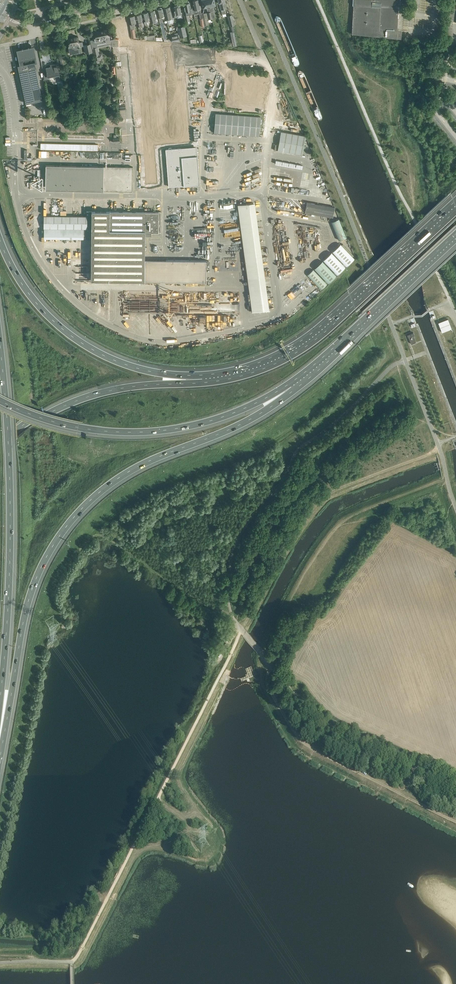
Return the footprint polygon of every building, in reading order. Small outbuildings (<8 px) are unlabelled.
[(194,10),(193,10),(194,14),(201,13),(198,0),(193,0),(192,0),(194,10)] [(203,7),(207,6),(208,12),(209,19),(212,18),(211,15),(208,0),(202,0),(203,7)] [(219,3),(220,2),(222,14),(226,13),(225,9),(226,8),(225,1),(225,0),(218,0),(219,3)] [(352,34),(401,39),(401,30),(397,30),(399,0),(354,0),(352,34)] [(185,9),(183,9),(186,24),(190,23),(188,14),(193,13),(192,7),(191,8),(189,2),(188,1),(186,1),(186,3),(183,4),(185,9)] [(179,4),(178,3),(176,4),(176,5),(173,6),(174,12),(175,17),(178,16),(179,18),(182,17),(181,14),(182,13),(179,4)] [(174,17),(172,18),(170,6),(167,7),(166,6),(165,7),(164,8),(168,23),(175,22),(174,17)] [(158,9),(157,10),(157,11),(160,25),(164,39),(167,39),(163,25),(161,16),(165,16),(163,11),(162,8),(161,7),(159,8),(159,9),(158,9)] [(159,24),(158,19),(157,19),(155,10),(152,11),(151,10),(150,10),(149,11),(152,23),(155,22),(156,25),(159,24)] [(139,28),(145,26),(141,13),(139,14),(138,13),(136,14),(136,15),(135,15),(139,28)] [(178,27),(180,37),(187,35),(185,25),(178,27)] [(97,44),(110,41),(108,29),(93,33),(93,32),(89,33),(96,61),(101,60),(100,54),(99,54),(97,47),(98,47),(97,44)] [(78,36),(68,39),(69,45),(68,45),(70,52),(70,54),(76,52),(81,51),(80,46),(83,46),(82,41),(80,42),(80,43),(79,43),(78,36)] [(84,45),(86,53),(92,52),(91,44),(84,45)] [(34,46),(17,50),(20,65),(18,65),(26,103),(42,100),(35,63),(37,62),(34,46)] [(43,74),(44,78),(43,79),(48,79),(48,77),(51,76),(51,75),(55,74),(55,75),(60,74),(57,63),(53,64),(53,66),(46,68),(47,73),(43,74)] [(259,135),(260,116),(215,113),(213,132),(259,135)] [(281,131),(278,150),(303,155),(306,136),(281,131)] [(181,148),(166,149),(169,186),(184,185),(184,184),(186,184),(186,185),(199,184),(196,147),(181,149),(181,148)] [(52,165),(52,189),(132,191),(133,166),(52,165)] [(237,203),(252,311),(269,309),(255,201),(237,203)] [(275,208),(284,210),(286,204),(277,202),(275,208)] [(335,207),(307,202),(305,212),(333,217),(335,207)] [(44,216),(44,228),(84,228),(83,238),(91,238),(91,281),(206,282),(206,279),(206,260),(187,260),(181,260),(172,260),(168,260),(166,260),(166,264),(145,264),(145,259),(145,234),(151,235),(151,232),(161,232),(161,212),(86,211),(86,216),(44,216)] [(339,218),(331,221),(339,240),(347,237),(339,218)] [(346,266),(354,258),(340,244),(332,251),(346,266)] [(323,260),(337,275),(345,267),(331,252),(323,260)] [(314,268),(328,283),(336,275),(322,261),(314,268)] [(307,274),(321,289),(327,284),(313,269),(307,274)] [(99,314),(102,309),(93,304),(90,310),(99,314)] [(442,332),(452,328),(448,319),(438,322),(442,332)] [(131,326),(135,330),(139,326),(143,331),(146,329),(148,331),(150,330),(146,325),(144,327),(140,324),(138,326),(135,322),(131,326)] [(182,336),(186,334),(180,325),(177,328),(182,336)] [(413,335),(414,335),(413,332),(407,335),(408,337),(411,344),(416,342),(413,335)]
